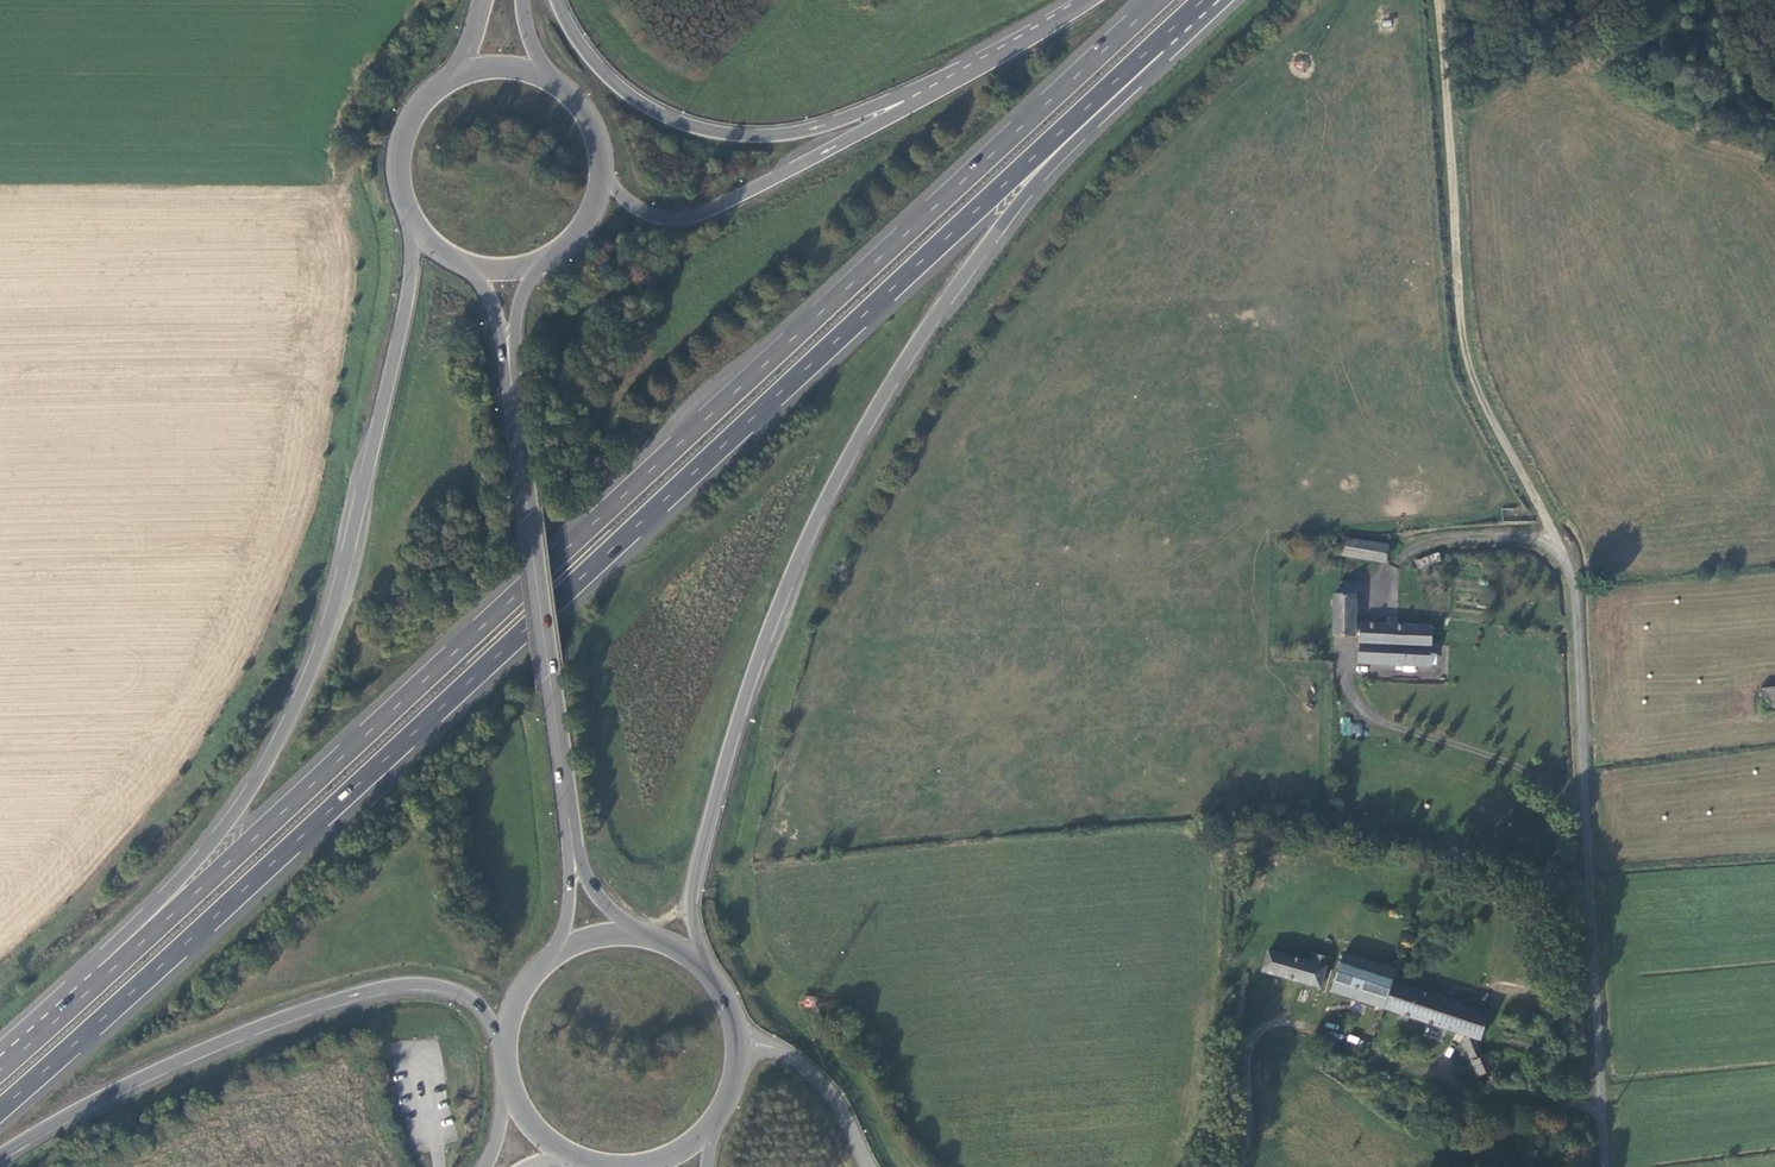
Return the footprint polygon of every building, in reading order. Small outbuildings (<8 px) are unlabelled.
[(1300,58),(1296,67),(1305,72),(1309,63),(1300,58)] [(1381,550),(1338,543),(1335,561),(1378,568),(1381,550)] [(1350,588),(1333,588),(1333,599),(1327,599),(1328,642),(1355,642),(1351,670),(1425,671),(1427,631),(1350,629),(1350,588)] [(1774,707),(1774,685),(1762,685),(1761,707),(1774,707)] [(1341,718),(1342,735),(1351,734),(1350,717),(1341,718)] [(1327,965),(1314,961),(1311,971),(1265,958),(1260,977),(1305,991),(1317,995),(1324,975),(1327,965)] [(1391,976),(1340,958),(1328,997),(1461,1042),(1460,1045),(1476,1080),(1487,1075),(1485,1068),(1489,1068),(1492,1067),(1494,1066),(1496,1063),(1495,1060),(1494,1058),(1491,1056),(1480,1060),(1472,1046),(1472,1045),(1475,1046),(1484,1019),(1387,989),(1391,976)] [(801,1007),(816,1007),(816,997),(801,997),(801,1007)]
